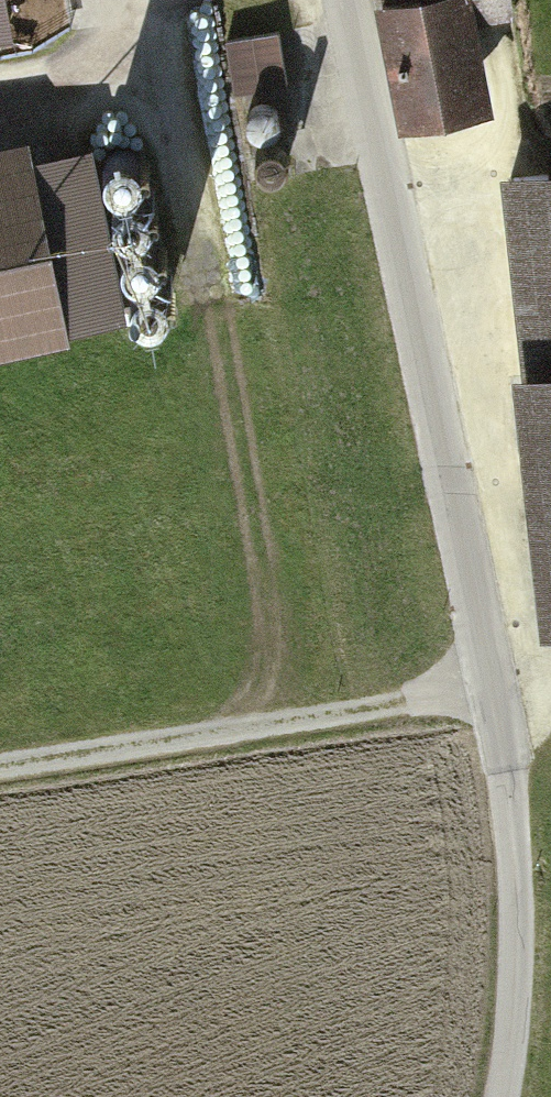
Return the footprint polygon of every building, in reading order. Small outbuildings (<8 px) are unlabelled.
[(481,107),(461,0),(373,0),(367,1),(390,124),(481,107)] [(17,40),(11,3),(0,5),(0,43),(17,40)] [(219,40),(231,100),(290,88),(278,28),(219,40)] [(77,129),(123,316),(174,303),(129,116),(77,129)] [(0,129),(0,337),(60,323),(16,125),(0,129)] [(526,613),(550,611),(550,168),(493,175),(513,358),(497,359),(526,613)]
